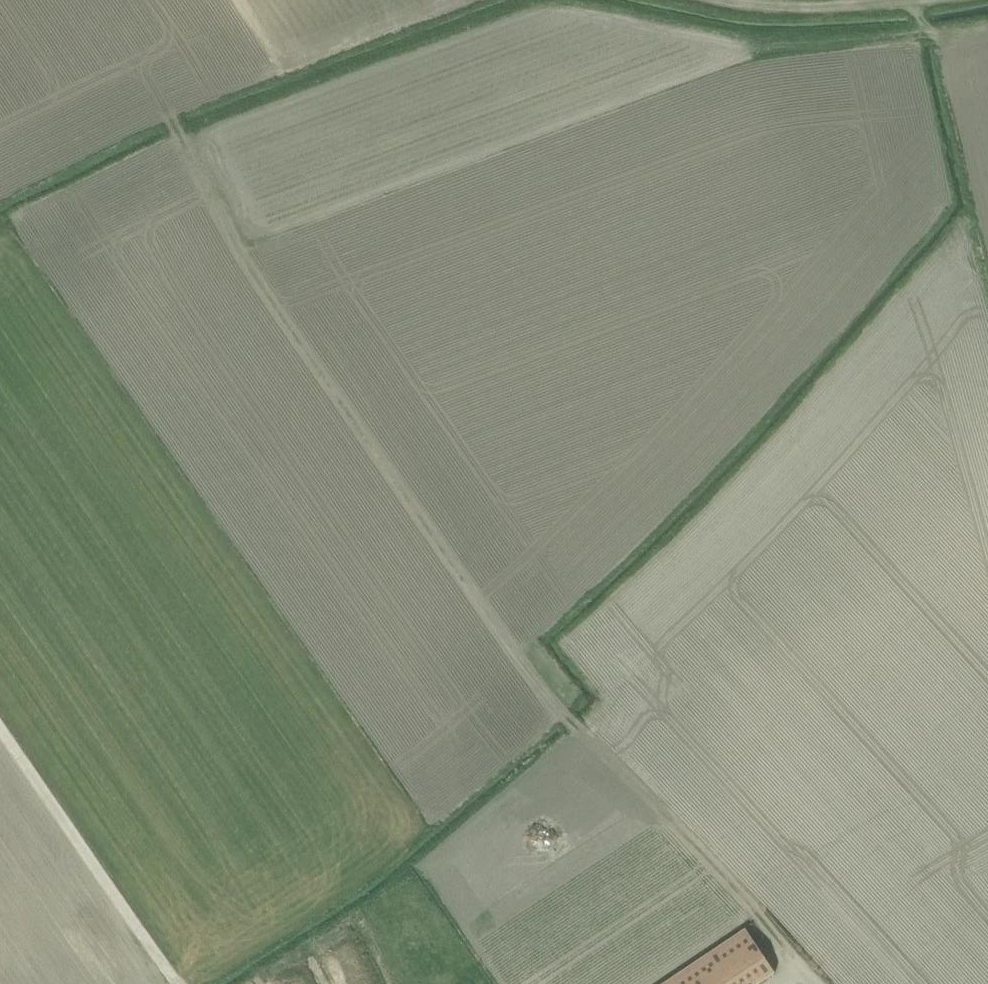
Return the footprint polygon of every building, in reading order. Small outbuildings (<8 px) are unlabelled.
[(743,928),(661,983),(758,983),(774,973),(743,928)]
